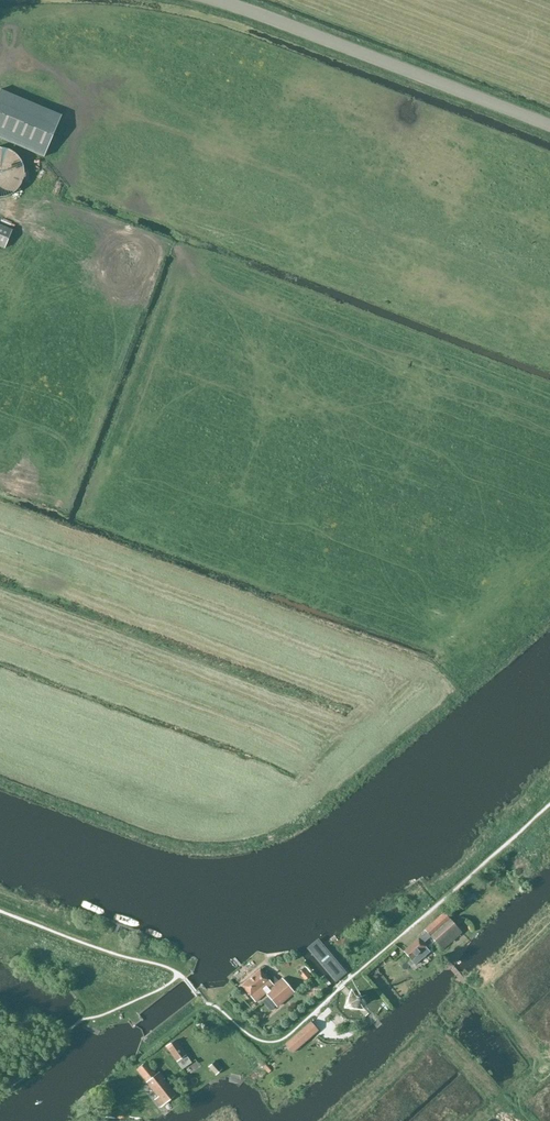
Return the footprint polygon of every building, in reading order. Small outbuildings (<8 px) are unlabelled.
[(44,156),(61,115),(0,89),(0,138),(44,156)] [(6,198),(12,195),(17,191),(21,186),(23,180),(24,173),(23,167),(21,161),(17,156),(12,152),(6,149),(0,148),(0,198),(6,198)] [(0,225),(0,248),(4,250),(13,230),(0,225)] [(442,950),(459,935),(461,933),(443,914),(425,930),(426,931),(419,938),(405,951),(411,959),(410,960),(415,966),(430,952),(425,947),(426,946),(423,943),(431,936),(442,950)] [(305,981),(311,976),(304,968),(299,973),(305,981)] [(241,985),(256,1002),(265,994),(268,997),(276,1006),(277,1008),(295,993),(282,978),(274,985),(260,969),(241,985)] [(360,1004),(360,1002),(360,999),(358,997),(355,996),(352,997),(350,999),(350,1002),(350,1004),(352,1006),(355,1007),(358,1006),(360,1004)] [(270,1011),(276,1006),(268,997),(262,1002),(270,1011)] [(316,1025),(333,1031),(335,1022),(319,1017),(316,1025)] [(313,1023),(288,1045),(295,1053),(320,1032),(313,1023)] [(186,1055),(175,1040),(166,1046),(177,1062),(182,1069),(192,1063),(186,1055)] [(208,1067),(216,1075),(222,1070),(215,1062),(208,1067)] [(161,1108),(176,1096),(159,1074),(157,1076),(146,1063),(137,1070),(147,1083),(148,1083),(158,1097),(155,1100),(161,1108)]
